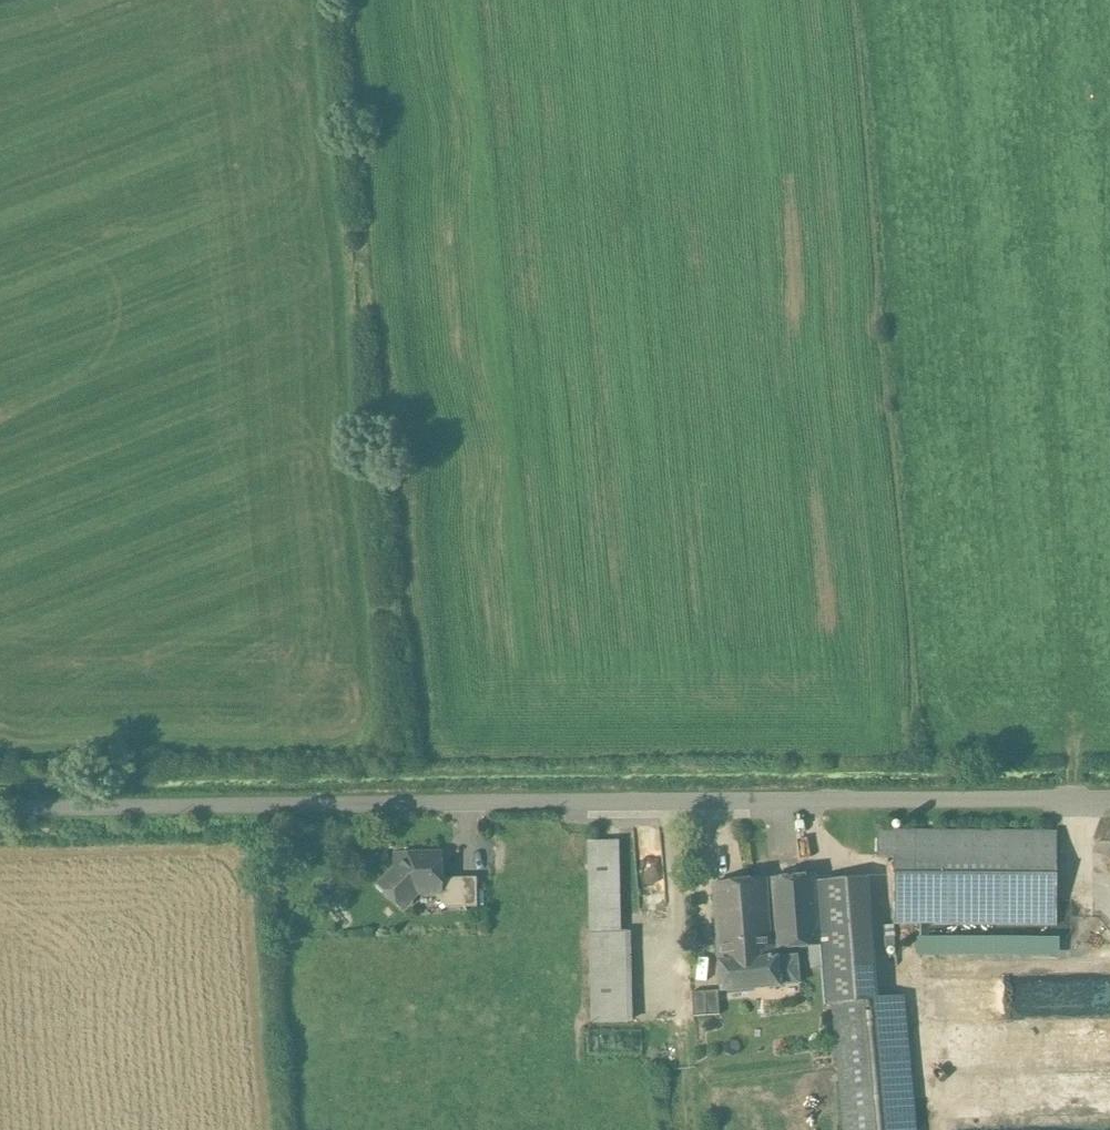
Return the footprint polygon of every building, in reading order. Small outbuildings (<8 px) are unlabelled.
[(1058,832),(878,831),(878,858),(895,858),(894,924),(1057,926),(1058,832)] [(661,832),(634,832),(640,906),(667,904),(661,832)] [(619,841),(588,842),(590,933),(591,933),(621,933),(621,932),(619,841)] [(441,878),(441,856),(411,856),(397,856),(397,866),(397,869),(381,886),(403,908),(418,893),(431,892),(447,908),(461,908),(461,878),(441,878)] [(816,875),(772,879),(773,890),(777,947),(778,947),(778,950),(809,946),(811,969),(821,968),(819,944),(816,884),(817,884),(816,875)] [(477,878),(461,878),(461,908),(478,907),(477,878)] [(767,880),(714,884),(719,942),(771,937),(771,948),(777,947),(773,890),(768,890),(767,880)] [(852,882),(816,884),(819,944),(821,968),(824,1005),(833,1004),(833,1003),(861,1001),(852,882)] [(621,933),(591,933),(593,1023),(629,1022),(627,931),(621,932),(621,933)] [(771,937),(719,942),(720,963),(723,992),(781,987),(800,984),(797,957),(778,959),(778,950),(778,947),(777,947),(771,948),(771,937)] [(719,991),(693,993),(694,1017),(720,1015),(719,991)] [(833,1003),(833,1004),(845,1129),(915,1129),(903,997),(861,1001),(833,1003)]
